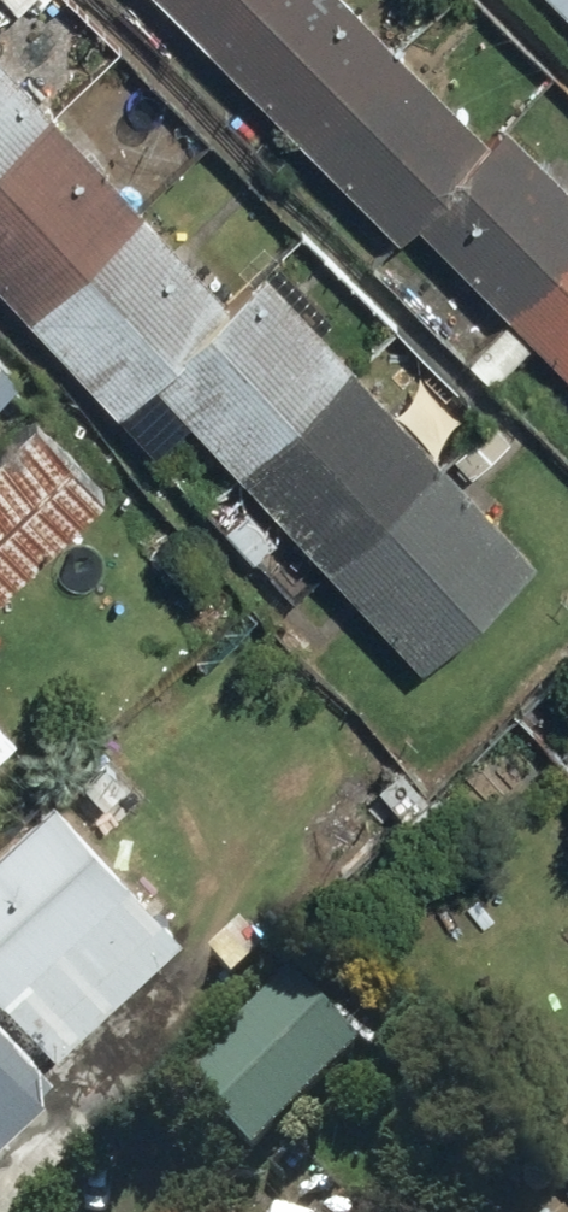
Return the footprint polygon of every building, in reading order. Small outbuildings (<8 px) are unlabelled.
[(384,249),(401,233),(567,399),(567,206),(494,132),(476,150),(325,0),(134,0),(384,249)] [(567,40),(567,0),(528,0),(567,40)] [(522,572),(249,278),(214,311),(0,81),(0,317),(100,424),(136,391),(404,680),(522,572)] [(97,491),(26,416),(0,442),(0,582),(97,491)] [(38,1063),(172,941),(38,808),(0,843),(0,1023),(38,1063)] [(167,1091),(239,1161),(347,1051),(276,980),(167,1091)] [(25,1104),(21,1097),(37,1083),(0,1042),(0,1126),(25,1104)]
